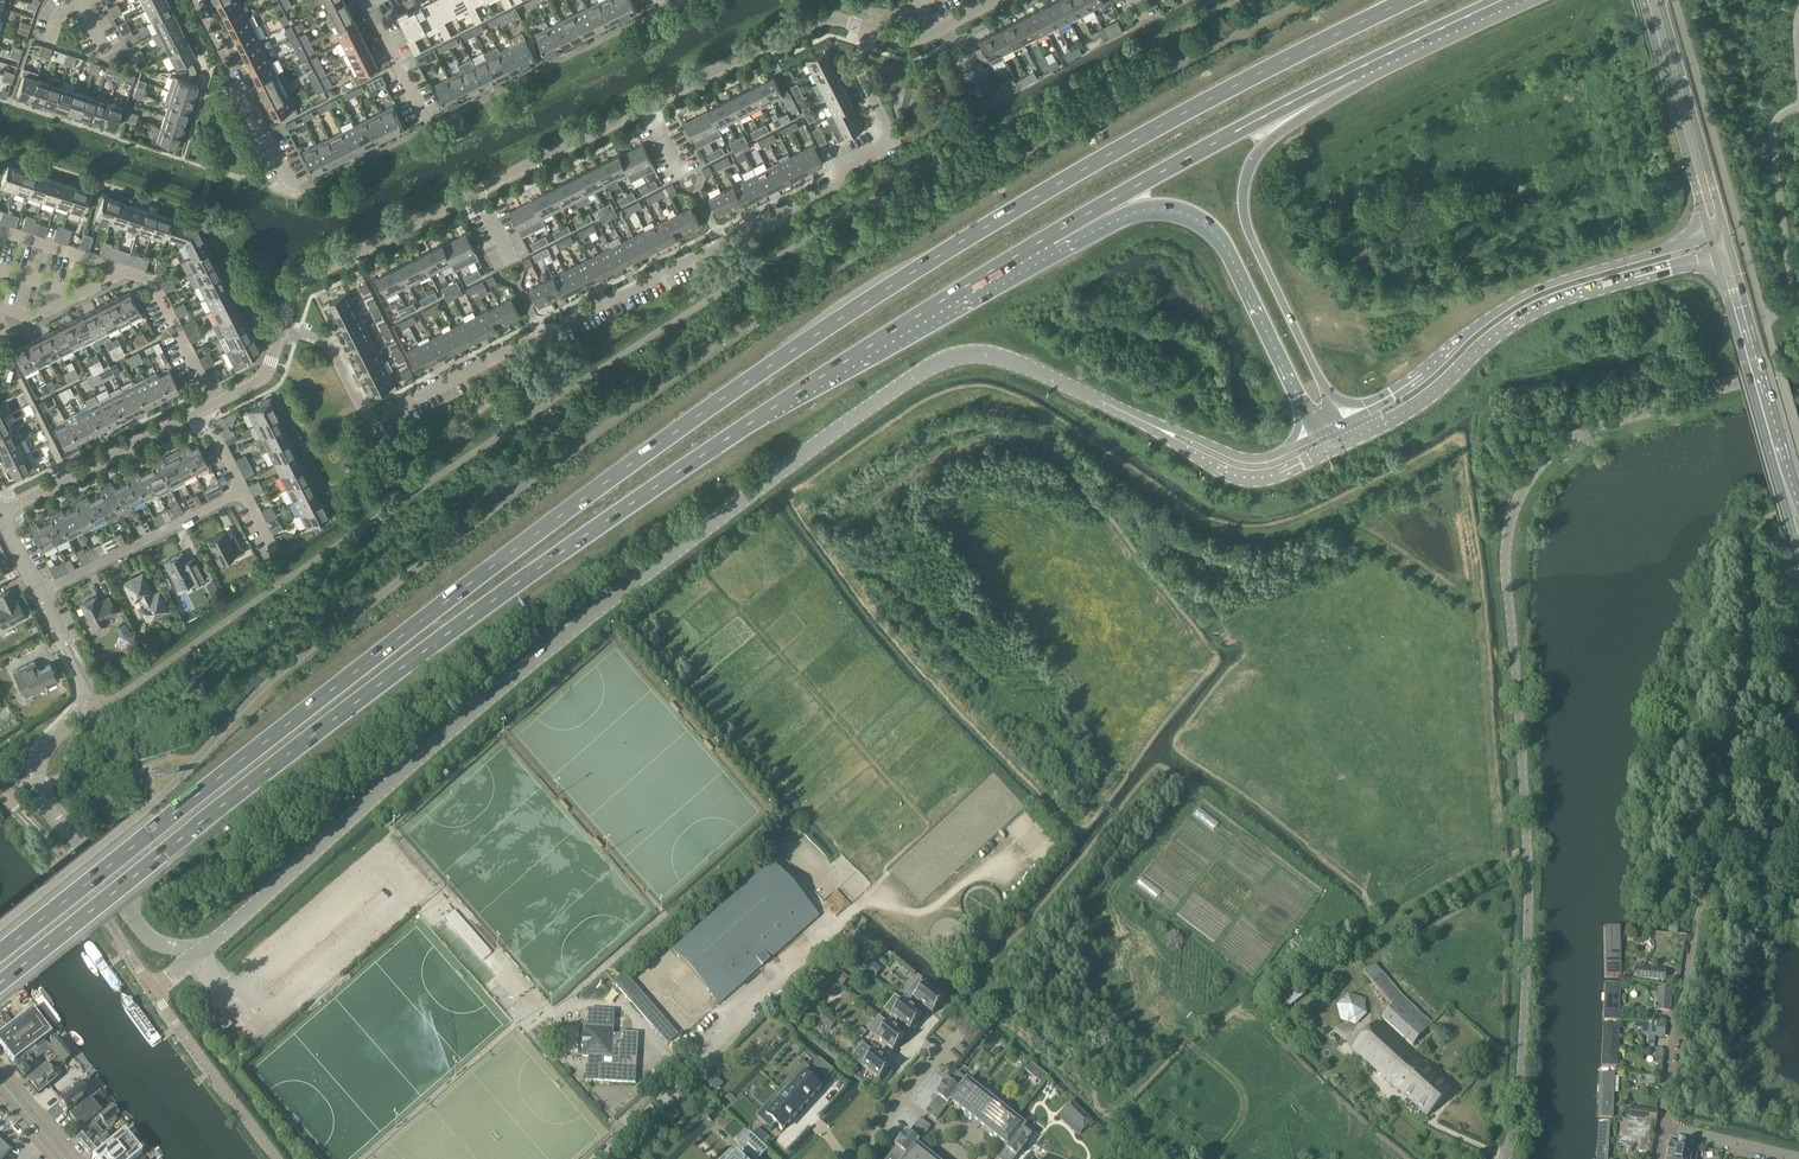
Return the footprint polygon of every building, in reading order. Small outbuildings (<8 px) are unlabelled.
[(146,8),(163,0),(142,0),(146,8)] [(171,10),(166,0),(163,0),(146,8),(152,20),(171,10)] [(242,4),(240,0),(222,0),(217,2),(223,14),(242,4)] [(286,8),(292,6),(289,0),(282,0),(286,8)] [(325,8),(342,0),(320,0),(325,8)] [(349,11),(344,0),(342,0),(325,8),(330,20),(349,11)] [(448,0),(434,0),(430,2),(448,37),(451,35),(444,22),(456,16),(448,0)] [(468,0),(448,0),(456,16),(468,10),(475,24),(479,22),(468,0)] [(479,22),(482,20),(475,6),(487,0),(468,0),(479,22)] [(506,8),(512,5),(510,0),(502,0),(506,8)] [(610,23),(623,16),(615,0),(602,0),(600,1),(610,23)] [(623,16),(632,12),(633,14),(639,11),(635,2),(633,3),(632,0),(615,0),(623,16)] [(1048,5),(1060,27),(1071,21),(1060,0),(1058,0),(1048,5)] [(1075,0),(1060,0),(1071,21),(1082,15),(1075,0)] [(1089,0),(1075,0),(1082,15),(1087,24),(1099,18),(1094,9),(1093,6),(1089,0)] [(25,6),(35,10),(37,5),(27,1),(25,6)] [(610,23),(600,1),(587,8),(598,29),(610,23)] [(448,37),(430,2),(415,10),(425,31),(438,25),(445,39),(448,37)] [(110,12),(119,8),(117,3),(108,8),(110,12)] [(278,14),(284,11),(279,3),(274,6),(278,14)] [(242,4),(223,14),(229,26),(248,16),(242,4)] [(1060,27),(1048,5),(1037,10),(1048,33),(1060,27)] [(515,7),(497,16),(500,22),(502,25),(519,15),(515,7)] [(119,8),(110,12),(113,17),(122,12),(119,8)] [(587,8),(574,14),(585,36),(598,29),(587,8)] [(171,10),(152,20),(158,31),(177,21),(171,10)] [(425,31),(415,10),(409,13),(408,10),(398,15),(410,38),(407,40),(414,54),(421,51),(414,37),(425,31)] [(1048,33),(1037,10),(1025,16),(1037,38),(1048,33)] [(284,11),(278,14),(283,24),(289,21),(284,11)] [(336,32),(355,23),(349,11),(330,20),(336,32)] [(561,21),(572,42),(585,36),(574,14),(561,21)] [(235,37),(253,27),(248,16),(229,26),(235,37)] [(500,22),(497,16),(488,21),(490,26),(500,22)] [(1014,22),(1025,44),(1037,38),(1025,16),(1014,22)] [(19,26),(29,29),(30,24),(21,21),(19,26)] [(164,42),(183,33),(177,21),(158,31),(162,39),(164,42)] [(572,42),(561,21),(549,27),(560,49),(572,42)] [(1104,28),(1110,38),(1122,31),(1117,21),(1104,28)] [(1002,28),(1012,47),(1014,50),(1025,44),(1014,22),(1002,28)] [(355,23),(336,32),(342,43),(361,34),(355,23)] [(472,29),(475,34),(484,30),(481,24),(472,29)] [(29,29),(19,26),(17,31),(27,34),(29,29)] [(122,35),(131,31),(129,26),(120,30),(122,35)] [(290,37),(295,34),(291,26),(286,29),(290,37)] [(241,49),(259,39),(253,27),(235,37),(241,49)] [(549,27),(535,34),(543,48),(541,49),(545,58),(552,55),(551,53),(560,49),(549,27)] [(1012,47),(1002,28),(991,34),(1001,53),(1012,47)] [(475,34),(472,29),(462,34),(465,39),(475,34)] [(131,31),(122,35),(124,40),(133,35),(131,31)] [(522,32),(509,39),(523,67),(532,63),(533,64),(539,61),(535,52),(533,53),(522,32)] [(183,33),(164,42),(170,54),(189,44),(186,39),(183,33)] [(305,46),(311,44),(306,33),(300,36),(305,46)] [(295,34),(290,37),(295,47),(300,44),(295,34)] [(348,55),(367,46),(361,34),(342,43),(348,55)] [(1003,58),(1001,53),(991,34),(979,39),(982,45),(976,48),(982,62),(989,59),(992,64),(1003,58)] [(1094,38),(1098,45),(1105,41),(1101,34),(1094,38)] [(446,42),(449,47),(459,43),(456,37),(446,42)] [(1098,45),(1094,38),(1087,42),(1090,49),(1098,45)] [(259,39),(241,49),(247,61),(265,51),(259,39)] [(499,52),(510,74),(523,67),(509,39),(497,45),(497,47),(499,52)] [(449,47),(446,42),(437,47),(440,52),(449,47)] [(189,44),(170,54),(176,66),(185,61),(190,71),(196,70),(190,59),(195,56),(189,44)] [(311,44),(305,46),(309,54),(315,51),(311,44)] [(11,50),(21,53),(22,48),(13,45),(11,50)] [(43,56),(46,46),(41,45),(38,54),(43,56)] [(46,46),(43,56),(48,58),(51,48),(46,46)] [(367,46),(348,55),(354,66),(373,58),(367,46)] [(1072,50),(1076,56),(1082,53),(1079,46),(1072,50)] [(510,74),(499,52),(497,47),(484,53),(486,58),(487,58),(498,80),(510,74)] [(302,61),(307,58),(303,48),(297,51),(302,61)] [(134,58),(143,53),(140,49),(131,53),(134,58)] [(21,53),(11,50),(9,55),(19,58),(21,53)] [(811,71),(831,61),(825,50),(806,60),(811,71)] [(1076,56),(1072,50),(1064,55),(1068,61),(1076,56)] [(265,51),(247,61),(253,72),(271,62),(265,51)] [(434,59),(430,51),(416,58),(420,66),(434,59)] [(68,64),(71,55),(66,53),(63,63),(68,64)] [(143,53),(134,58),(136,63),(145,58),(143,53)] [(71,55),(68,64),(73,66),(76,56),(71,55)] [(317,69),(323,67),(317,56),(312,58),(317,69)] [(373,58),(354,66),(361,81),(375,74),(373,69),(377,66),(373,58)] [(500,84),(486,58),(474,65),(487,90),(500,84)] [(474,65),(471,59),(458,65),(461,71),(474,97),(487,90),(474,65)] [(1049,63),(1053,69),(1060,65),(1056,59),(1049,63)] [(817,81),(836,72),(831,61),(811,71),(817,81)] [(95,62),(92,72),(97,74),(100,64),(95,62)] [(271,62),(253,72),(259,84),(277,74),(271,62)] [(1053,69),(1049,63),(1042,67),(1045,73),(1053,69)] [(36,78),(38,72),(23,67),(20,75),(22,76),(16,94),(29,98),(36,78)] [(323,67),(317,69),(321,77),(326,74),(323,67)] [(790,68),(783,71),(787,79),(794,76),(790,68)] [(3,74),(13,78),(15,73),(5,69),(3,74)] [(116,80),(119,70),(114,69),(111,78),(116,80)] [(119,70),(116,80),(121,82),(125,72),(119,70)] [(196,70),(190,71),(186,80),(172,75),(168,88),(172,90),(193,97),(197,84),(192,82),(196,70)] [(314,84),(319,81),(314,71),(309,74),(314,84)] [(474,97),(461,71),(449,78),(460,99),(462,103),(474,97)] [(1027,75),(1031,82),(1038,78),(1034,71),(1027,75)] [(836,72),(817,81),(822,92),(842,82),(836,72)] [(13,78),(3,74),(2,79),(11,83),(13,78)] [(265,96),(283,86),(277,74),(259,84),(265,96)] [(375,85),(384,80),(382,75),(372,80),(375,85)] [(1031,82),(1027,75),(1019,79),(1023,86),(1031,82)] [(60,86),(62,80),(50,76),(48,82),(41,102),(54,106),(60,86)] [(322,79),(327,88),(332,85),(328,76),(322,79)] [(763,82),(773,101),(784,95),(774,76),(763,82)] [(41,102),(48,82),(36,78),(29,98),(41,102)] [(139,78),(135,91),(144,94),(146,89),(144,88),(146,81),(139,78)] [(460,99),(449,78),(435,84),(443,99),(441,100),(445,109),(452,106),(451,104),(460,99)] [(995,87),(997,91),(1001,98),(1019,88),(1014,78),(995,87)] [(319,81),(314,84),(318,93),(324,90),(319,81)] [(752,87),(762,106),(773,101),(763,82),(752,87)] [(828,103),(847,93),(842,82),(822,92),(828,103)] [(794,93),(801,90),(797,83),(791,86),(794,93)] [(353,90),(355,95),(365,90),(362,85),(353,90)] [(66,110),(73,90),(60,86),(54,106),(52,110),(65,114),(66,110)] [(283,86),(265,96),(270,107),(289,97),(283,86)] [(741,92),(751,112),(762,106),(752,87),(741,92)] [(168,102),(189,109),(193,97),(172,90),(168,88),(164,101),(168,102)] [(78,114),(85,94),(73,90),(66,110),(78,114)] [(355,95),(353,90),(343,94),(346,100),(355,95)] [(801,90),(794,93),(798,101),(805,98),(801,90)] [(135,91),(133,96),(143,99),(144,94),(135,91)] [(731,98),(740,117),(751,112),(741,92),(731,98)] [(828,103),(833,114),(834,115),(852,106),(853,105),(847,93),(828,103)] [(90,118),(97,98),(85,94),(78,114),(90,118)] [(97,98),(90,118),(102,122),(109,102),(110,98),(98,94),(97,98)] [(289,97),(270,107),(276,118),(280,115),(283,121),(297,113),(289,97)] [(327,102),(330,108),(339,103),(337,98),(327,102)] [(720,103),(730,123),(740,117),(731,98),(720,103)] [(109,102),(102,122),(115,126),(122,106),(109,102)] [(191,110),(168,102),(164,114),(185,121),(188,122),(191,110)] [(330,108),(327,102),(318,107),(320,112),(330,108)] [(730,123),(720,103),(708,109),(708,111),(718,129),(719,128),(730,123)] [(805,114),(812,111),(808,104),(802,108),(805,114)] [(380,112),(391,134),(400,129),(401,131),(407,128),(403,119),(401,120),(393,106),(380,112)] [(833,129),(857,117),(852,106),(834,115),(833,114),(827,117),(833,129)] [(127,115),(136,119),(138,113),(128,110),(127,115)] [(311,110),(302,115),(304,121),(314,116),(311,110)] [(698,116),(710,141),(722,135),(719,128),(718,129),(708,111),(698,116)] [(812,111),(805,114),(809,123),(816,119),(812,111)] [(391,134),(380,112),(367,119),(378,140),(391,134)] [(780,116),(784,123),(791,119),(787,113),(780,116)] [(185,121),(164,114),(160,126),(181,133),(185,121)] [(136,119),(127,115),(125,120),(135,124),(136,119)] [(710,141),(698,116),(687,122),(686,120),(685,121),(698,147),(710,141)] [(784,123),(780,116),(772,120),(776,127),(784,123)] [(857,117),(833,129),(839,141),(865,128),(864,127),(863,128),(857,117)] [(298,124),(295,119),(285,124),(288,129),(298,124)] [(355,125),(365,147),(378,140),(367,119),(355,125)] [(789,125),(793,131),(800,128),(796,121),(789,125)] [(759,127),(762,134),(768,131),(765,124),(759,127)] [(181,133),(160,126),(156,125),(152,138),(177,146),(181,133)] [(342,132),(353,153),(365,147),(355,125),(342,132)] [(793,131),(789,125),(781,129),(785,135),(793,131)] [(817,137),(823,134),(819,126),(813,130),(817,137)] [(762,134),(759,127),(750,132),(753,138),(762,134)] [(329,138),(340,160),(353,153),(342,132),(329,138)] [(766,136),(769,143),(777,139),(773,133),(766,136)] [(823,134),(817,137),(820,145),(827,141),(823,134)] [(741,145),(748,142),(744,135),(738,138),(741,145)] [(769,143),(766,136),(758,140),(762,147),(769,143)] [(316,144),(327,166),(340,160),(329,138),(316,144)] [(733,149),(741,145),(738,138),(729,143),(733,149)] [(748,142),(741,145),(744,151),(751,148),(748,142)] [(631,150),(643,175),(655,169),(642,143),(641,143),(642,145),(631,150)] [(327,166),(316,144),(303,151),(311,166),(309,167),(313,176),(319,172),(318,171),(327,166)] [(741,145),(733,149),(736,156),(744,151),(741,145)] [(802,151),(812,169),(823,163),(814,145),(802,151)] [(715,150),(718,156),(725,152),(722,146),(715,150)] [(643,175),(631,150),(620,156),(629,174),(628,174),(631,181),(643,175)] [(718,156),(715,150),(707,153),(710,160),(718,156)] [(812,169),(802,151),(791,157),(800,175),(812,169)] [(617,180),(628,174),(629,174),(620,156),(619,154),(607,160),(617,180)] [(720,160),(723,166),(731,162),(728,156),(720,160)] [(800,175),(791,157),(779,162),(789,181),(800,175)] [(597,166),(606,185),(617,180),(607,160),(597,166)] [(723,166),(720,160),(713,163),(716,170),(723,166)] [(22,169),(12,165),(13,163),(6,161),(3,171),(5,171),(0,186),(0,187),(14,192),(22,169)] [(789,181),(779,162),(768,168),(777,187),(789,181)] [(702,169),(706,176),(712,173),(709,165),(702,169)] [(586,171),(596,190),(606,185),(597,166),(586,171)] [(777,187),(768,168),(756,174),(765,193),(777,187)] [(35,173),(22,169),(14,192),(23,195),(23,196),(24,198),(26,199),(27,196),(35,173)] [(575,177),(585,196),(596,190),(586,171),(575,177)] [(41,200),(48,177),(35,173),(27,196),(41,200)] [(765,193),(756,174),(745,180),(754,198),(765,193)] [(48,177),(41,200),(54,205),(62,182),(48,177)] [(565,182),(574,201),(585,196),(575,177),(565,182)] [(648,183),(651,190),(658,186),(655,180),(648,183)] [(754,198),(745,180),(733,186),(742,204),(754,198)] [(68,209),(75,186),(62,182),(54,205),(68,209)] [(554,187),(564,207),(574,201),(565,182),(554,187)] [(651,190),(648,183),(640,187),(643,194),(651,190)] [(673,183),(666,187),(670,194),(677,191),(673,183)] [(75,186),(68,209),(82,214),(87,198),(89,199),(92,190),(86,187),(85,189),(75,186)] [(742,204),(733,186),(721,192),(731,210),(742,204)] [(543,193),(553,212),(564,207),(554,187),(543,193)] [(655,192),(658,199),(666,195),(662,189),(655,192)] [(625,195),(628,202),(636,198),(632,191),(625,195)] [(658,199),(655,192),(647,196),(650,203),(658,199)] [(731,210),(721,192),(710,197),(719,216),(731,210)] [(109,223),(117,200),(107,197),(108,195),(101,193),(98,202),(100,203),(95,218),(109,223)] [(553,212),(543,193),(531,199),(532,200),(541,218),(542,217),(553,212)] [(628,202),(625,195),(617,199),(621,205),(628,202)] [(117,200),(109,223),(123,227),(130,204),(117,200)] [(521,206),(534,230),(546,224),(542,217),(541,218),(532,200),(521,206)] [(632,204),(635,211),(643,207),(639,200),(632,204)] [(604,206),(607,212),(615,208),(612,202),(604,206)] [(130,204),(123,227),(136,232),(144,209),(130,204)] [(635,211),(632,204),(624,208),(628,215),(635,211)] [(534,230),(521,206),(510,211),(510,210),(509,210),(522,236),(534,230)] [(600,216),(607,212),(604,206),(597,209),(600,216)] [(680,213),(689,231),(701,225),(691,207),(680,213)] [(607,212),(610,219),(618,215),(615,208),(607,212)] [(150,236),(157,213),(144,209),(136,232),(150,236)] [(17,215),(7,212),(4,223),(14,226),(17,215)] [(582,217),(586,223),(595,219),(592,212),(582,217)] [(607,212),(600,216),(603,222),(610,219),(607,212)] [(157,213),(150,236),(164,241),(166,235),(171,218),(157,213)] [(689,231),(680,213),(668,219),(678,237),(689,231)] [(31,232),(34,221),(36,217),(26,214),(21,228),(31,232)] [(183,240),(195,226),(186,223),(187,219),(172,214),(171,218),(166,235),(183,240)] [(586,223),(582,217),(577,219),(580,226),(586,223)] [(678,237),(668,219),(657,224),(666,243),(678,237)] [(34,221),(31,232),(36,233),(40,222),(34,221)] [(561,227),(564,234),(572,230),(569,223),(561,227)] [(586,227),(589,234),(597,230),(593,224),(586,227)] [(666,243),(657,224),(645,230),(654,249),(666,243)] [(62,226),(61,230),(58,240),(67,243),(72,229),(62,226)] [(195,226),(183,240),(191,256),(207,248),(195,226)] [(564,234),(561,227),(554,231),(557,238),(564,234)] [(589,234),(586,227),(578,231),(582,238),(589,234)] [(58,240),(61,230),(56,228),(53,239),(58,240)] [(654,249),(645,230),(634,236),(643,254),(654,249)] [(454,239),(467,264),(479,258),(466,232),(465,233),(465,234),(454,239)] [(79,247),(88,250),(93,236),(83,233),(79,247)] [(538,239),(542,245),(549,242),(546,235),(538,239)] [(563,239),(566,246),(574,242),(570,235),(563,239)] [(643,254),(634,236),(622,242),(631,260),(643,254)] [(467,264),(454,239),(444,245),(453,263),(451,264),(455,270),(467,264)] [(542,245),(538,239),(531,243),(534,249),(542,245)] [(566,246),(563,239),(555,243),(559,249),(566,246)] [(103,241),(99,254),(107,257),(113,258),(116,248),(111,246),(112,244),(103,241)] [(631,260),(622,242),(611,248),(620,266),(631,260)] [(431,250),(441,269),(451,264),(453,263),(444,245),(443,244),(431,250)] [(540,251),(543,257),(551,253),(547,247),(540,251)] [(116,248),(113,258),(118,260),(122,249),(116,248)] [(192,272),(213,261),(207,248),(191,256),(185,259),(192,272)] [(620,266),(611,248),(599,253),(608,272),(620,266)] [(441,269),(431,250),(420,255),(430,275),(441,269)] [(543,257),(540,251),(532,254),(536,261),(543,257)] [(608,272),(599,253),(587,259),(597,278),(608,272)] [(140,267),(143,257),(138,255),(135,266),(140,267)] [(409,261),(419,280),(430,275),(420,255),(409,261)] [(522,260),(526,267),(532,264),(529,256),(522,260)] [(143,257),(140,267),(145,269),(149,258),(143,257)] [(597,278),(587,259),(576,265),(585,284),(597,278)] [(155,272),(163,263),(156,261),(153,272),(155,272)] [(192,272),(186,275),(193,287),(198,285),(220,274),(213,261),(192,272)] [(419,280),(409,261),(398,266),(408,285),(419,280)] [(163,263),(155,272),(156,275),(166,269),(163,263)] [(585,284),(576,265),(564,271),(574,289),(585,284)] [(388,272),(397,291),(408,285),(398,266),(388,272)] [(471,273),(475,279),(482,276),(479,269),(471,273)] [(574,289),(564,271),(553,277),(562,295),(574,289)] [(397,291),(388,272),(377,277),(387,296),(397,291)] [(475,279),(471,273),(464,277),(467,283),(475,279)] [(220,274),(198,285),(205,297),(226,286),(220,274)] [(493,274),(486,278),(490,285),(496,282),(493,274)] [(162,287),(173,281),(170,277),(160,282),(162,287)] [(562,295),(553,277),(541,283),(551,301),(562,295)] [(452,291),(460,287),(456,280),(448,284),(452,291)] [(475,283),(478,290),(485,286),(482,280),(475,283)] [(173,281),(162,287),(165,292),(175,286),(173,281)] [(363,293),(370,290),(366,282),(360,286),(363,293)] [(478,290),(475,283),(467,287),(470,294),(478,290)] [(551,301),(541,283),(530,288),(539,307),(551,301)] [(445,295),(452,291),(448,284),(441,288),(445,295)] [(211,310),(233,299),(226,286),(205,297),(211,310)] [(460,287),(452,291),(455,297),(463,293),(460,287)] [(130,291),(118,297),(128,316),(130,321),(141,315),(130,291)] [(427,295),(430,302),(440,297),(436,291),(427,295)] [(452,291),(445,295),(448,301),(455,297),(452,291)] [(335,313),(354,303),(348,292),(330,301),(335,313)] [(430,302),(427,295),(421,298),(425,305),(430,302)] [(118,326),(130,321),(128,316),(118,297),(106,303),(118,326)] [(371,309),(378,306),(374,298),(368,302),(371,309)] [(500,304),(509,322),(520,316),(511,298),(500,304)] [(233,299),(211,310),(218,323),(239,312),(233,299)] [(175,312),(186,307),(183,302),(173,307),(175,312)] [(405,306),(409,313),(417,309),(413,302),(405,306)] [(107,332),(118,326),(106,303),(95,309),(107,332)] [(341,324),(360,315),(354,303),(335,313),(341,324)] [(429,307),(432,313),(440,310),(436,303),(429,307)] [(509,322),(500,304),(488,309),(497,328),(509,322)] [(378,306),(371,309),(375,317),(382,313),(378,306)] [(409,313),(405,306),(398,310),(402,316),(409,313)] [(186,307),(175,312),(178,317),(188,312),(186,307)] [(432,313),(429,307),(421,310),(425,317),(432,313)] [(95,338),(107,332),(95,309),(84,315),(93,334),(95,338)] [(497,328),(488,309),(476,315),(486,334),(497,328)] [(219,338),(249,323),(242,310),(239,312),(218,323),(212,325),(219,338)] [(405,318),(409,325),(417,321),(413,314),(405,318)] [(84,344),(95,338),(93,334),(84,315),(72,320),(84,344)] [(360,315),(341,324),(347,336),(366,326),(360,315)] [(486,334),(476,315),(465,321),(474,340),(486,334)] [(409,325),(405,318),(398,322),(402,329),(409,325)] [(73,350),(84,344),(72,320),(61,326),(73,350)] [(188,337),(198,332),(192,320),(182,325),(188,337)] [(383,332),(390,329),(386,321),(379,324),(383,332)] [(474,340),(465,321),(453,327),(463,345),(474,340)] [(249,323),(219,338),(225,351),(252,337),(255,335),(249,323)] [(61,355),(73,350),(61,326),(49,332),(61,355)] [(353,347),(371,338),(366,326),(347,336),(353,347)] [(463,345),(453,327),(442,333),(451,351),(463,345)] [(390,329),(383,332),(387,339),(393,336),(390,329)] [(50,361),(61,355),(49,332),(38,338),(50,361)] [(137,335),(142,344),(147,341),(143,332),(137,335)] [(198,332),(188,337),(191,342),(201,337),(198,332)] [(451,351),(442,333),(430,339),(439,357),(451,351)] [(142,344),(137,335),(131,338),(136,347),(142,344)] [(252,337),(225,351),(235,370),(248,364),(245,358),(252,354),(253,356),(262,351),(258,345),(257,346),(252,337)] [(38,367),(50,361),(38,338),(26,344),(36,363),(38,367)] [(371,338),(353,347),(359,359),(377,349),(371,338)] [(439,357),(430,339),(419,345),(428,363),(439,357)] [(157,353),(163,350),(158,341),(152,344),(157,353)] [(26,344),(15,349),(18,356),(15,358),(24,374),(38,367),(36,363),(26,344)] [(114,347),(119,356),(124,353),(120,344),(114,347)] [(395,355),(401,352),(397,344),(391,347),(395,355)] [(428,363),(419,345),(407,350),(416,369),(428,363)] [(119,356),(114,347),(108,349),(113,359),(119,356)] [(365,370),(383,361),(377,349),(359,359),(365,370)] [(132,354),(137,363),(143,360),(138,351),(132,354)] [(401,352),(395,355),(398,362),(405,359),(401,352)] [(201,363),(211,358),(209,353),(199,358),(201,363)] [(137,363),(132,354),(126,357),(131,366),(137,363)] [(211,358),(201,363),(204,368),(214,363),(211,358)] [(98,371),(104,368),(99,359),(93,362),(98,371)] [(383,361),(365,370),(371,382),(389,373),(383,361)] [(92,374),(98,371),(93,362),(88,365),(91,372),(92,374)] [(120,372),(115,362),(109,365),(114,375),(120,372)] [(68,370),(73,379),(79,376),(74,367),(68,370)] [(413,375),(409,367),(403,371),(406,378),(413,375)] [(104,368),(98,371),(103,380),(108,377),(104,368)] [(73,379),(68,370),(63,372),(67,382),(73,379)] [(158,376),(167,395),(179,389),(170,370),(158,376)] [(91,372),(86,375),(87,377),(91,386),(103,380),(98,371),(92,374),(91,372)] [(156,372),(145,378),(156,401),(167,395),(158,376),(156,372)] [(389,373),(371,382),(376,394),(395,384),(389,373)] [(23,390),(27,388),(20,375),(16,377),(23,390)] [(91,386),(87,377),(81,380),(85,389),(91,386)] [(46,381),(50,390),(56,387),(51,378),(46,381)] [(145,378),(133,384),(144,406),(156,401),(145,378)] [(50,390),(46,381),(40,384),(45,393),(50,390)] [(133,384),(122,390),(133,412),(144,406),(133,384)] [(64,389),(68,398),(74,395),(69,386),(64,389)] [(27,388),(23,390),(29,403),(33,401),(27,388)] [(68,398),(64,389),(58,391),(63,401),(68,398)] [(122,390),(110,395),(122,418),(133,412),(122,390)] [(110,395),(99,401),(110,424),(122,418),(110,395)] [(254,424),(275,413),(271,404),(273,403),(269,397),(261,402),(262,403),(247,411),(254,424)] [(38,402),(42,411),(48,408),(44,399),(38,402)] [(36,415),(40,413),(33,401),(29,403),(36,415)] [(99,401),(87,407),(99,429),(110,424),(99,401)] [(87,407),(76,412),(87,435),(99,429),(87,407)] [(76,412),(64,418),(76,441),(87,435),(76,412)] [(42,428),(46,426),(40,413),(36,415),(42,428)] [(260,437),(282,426),(275,413),(254,424),(260,437)] [(10,428),(4,415),(0,417),(0,433),(10,428)] [(224,439),(235,434),(232,429),(230,430),(224,418),(216,422),(224,439)] [(76,441),(66,422),(55,428),(64,447),(76,441)] [(0,433),(0,449),(20,439),(22,438),(15,425),(10,428),(0,433)] [(46,426),(42,428),(48,441),(53,439),(46,426)] [(260,437),(255,439),(261,452),(267,450),(288,438),(282,426),(260,437)] [(235,434),(224,439),(227,444),(237,439),(235,434)] [(273,462),(295,451),(288,438),(267,450),(273,462)] [(27,452),(20,439),(0,449),(0,460),(1,460),(3,463),(27,452)] [(53,439),(48,441),(46,442),(57,461),(63,458),(53,439)] [(182,447),(195,473),(208,466),(197,444),(190,448),(188,444),(182,447)] [(171,457),(182,479),(195,473),(182,447),(176,450),(178,454),(171,457)] [(295,451),(273,462),(280,475),(301,464),(295,451)] [(27,452),(3,463),(5,468),(4,468),(8,477),(27,468),(29,473),(36,469),(27,452)] [(237,464),(247,459),(245,454),(235,459),(237,464)] [(182,479),(171,457),(164,460),(163,457),(157,460),(170,486),(182,479)] [(247,459),(237,464),(240,469),(250,464),(247,459)] [(146,470),(157,492),(170,486),(157,460),(151,463),(152,467),(146,470)] [(286,488),(311,475),(304,463),(301,464),(280,475),(286,488)] [(131,473),(144,499),(157,492),(146,470),(139,473),(137,470),(131,473)] [(144,499),(131,473),(125,476),(127,479),(120,483),(132,505),(144,499)] [(227,481),(224,475),(218,478),(221,484),(227,481)] [(292,501),(314,490),(317,488),(311,475),(286,488),(292,501)] [(250,490),(261,485),(258,480),(248,485),(250,490)] [(218,482),(213,485),(204,490),(209,499),(223,492),(218,482)] [(132,505),(120,483),(114,486),(112,483),(106,486),(119,511),(120,511),(121,511),(122,513),(124,514),(126,514),(128,514),(130,512),(131,510),(131,508),(131,506),(130,506),(132,505)] [(261,485),(250,490),(253,495),(263,490),(261,485)] [(119,511),(106,486),(100,489),(101,492),(95,496),(106,518),(107,517),(108,518),(109,519),(111,520),(113,521),(115,520),(117,519),(118,517),(118,515),(118,513),(118,512),(119,511)] [(314,490),(292,501),(299,513),(321,502),(314,490)] [(191,496),(196,506),(201,503),(196,493),(191,496)] [(106,518),(95,496),(88,499),(87,496),(80,499),(93,524),(106,518)] [(196,506),(191,496),(186,499),(191,508),(196,506)] [(93,524),(80,499),(74,502),(76,505),(69,508),(81,531),(93,524)] [(321,502),(299,513),(306,527),(320,519),(321,521),(330,517),(327,510),(325,511),(321,502)] [(166,509),(170,519),(183,512),(178,503),(166,509)] [(263,515),(273,510),(271,505),(261,510),(263,515)] [(81,531),(69,508),(63,512),(61,508),(55,511),(68,537),(81,531)] [(170,519),(166,509),(160,512),(165,521),(170,519)] [(273,510),(263,515),(266,520),(276,515),(273,510)] [(68,537),(55,511),(49,515),(51,518),(44,521),(55,544),(68,537)] [(140,522),(145,532),(150,529),(145,519),(140,522)] [(55,544),(44,521),(37,525),(36,521),(29,525),(42,550),(55,544)] [(145,532),(140,522),(135,525),(140,534),(145,532)] [(280,523),(270,528),(272,533),(282,528),(280,523)] [(236,556),(243,552),(236,538),(228,541),(223,531),(207,539),(219,562),(235,554),(236,556)] [(115,535),(120,544),(125,542),(120,532),(115,535)] [(120,544),(115,535),(109,537),(114,547),(120,544)] [(89,548),(94,557),(99,555),(95,545),(89,548)] [(94,557),(89,548),(84,550),(83,548),(75,552),(81,564),(94,557)] [(182,552),(164,561),(178,587),(193,579),(195,583),(204,578),(195,560),(189,563),(187,562),(182,552)] [(64,560),(69,570),(74,567),(69,558),(64,560)] [(69,570),(64,560),(57,564),(54,562),(48,565),(54,578),(69,570)] [(149,619),(168,610),(159,591),(152,594),(142,573),(123,582),(132,601),(139,598),(149,619)] [(168,577),(163,580),(167,589),(173,586),(168,577)] [(24,615),(17,600),(15,600),(9,589),(0,593),(0,604),(2,607),(0,608),(0,622),(2,626),(3,626),(5,626),(7,626),(11,624),(11,623),(12,621),(24,615)] [(107,616),(116,612),(108,596),(96,602),(94,597),(80,604),(87,618),(87,619),(90,625),(91,624),(92,627),(108,619),(107,616)] [(126,622),(115,626),(119,634),(129,629),(126,622)] [(47,685),(59,678),(54,670),(53,671),(49,664),(38,669),(33,661),(13,671),(21,687),(29,682),(34,691),(45,686),(47,685)] [(819,915),(812,907),(773,863),(673,951),(719,1003),(819,915)] [(1621,931),(1609,931),(1608,977),(1620,978),(1621,931)] [(119,981),(84,937),(81,936),(79,937),(78,939),(78,942),(110,987),(114,989),(117,989),(119,988),(120,986),(119,981)] [(880,971),(868,961),(862,969),(874,978),(880,971)] [(1392,1007),(1382,1017),(1413,1046),(1424,1033),(1432,1024),(1402,996),(1375,964),(1364,974),(1392,1007)] [(848,979),(836,969),(830,977),(842,986),(848,979)] [(1636,979),(1654,981),(1664,982),(1665,972),(1637,969),(1636,979)] [(829,990),(835,995),(840,989),(828,980),(821,989),(826,994),(829,990)] [(1292,983),(1267,1001),(1278,1015),(1302,997),(1292,983)] [(911,998),(932,1015),(943,1001),(922,984),(911,998)] [(1619,987),(1607,986),(1605,1021),(1618,1022),(1619,987)] [(1658,1005),(1655,1005),(1655,1011),(1669,1012),(1670,991),(1658,990),(1658,1005)] [(163,1040),(133,1002),(128,998),(122,997),(122,1002),(124,1010),(154,1047),(163,1040)] [(888,1014),(910,1032),(921,1018),(900,1001),(888,1014)] [(1361,1015),(1361,1011),(1358,1007),(1355,1004),(1350,1003),(1346,1003),(1344,1004),(1341,1006),(1339,1008),(1338,1010),(1337,1015),(1338,1019),(1340,1023),(1344,1026),(1349,1027),(1353,1026),(1355,1025),(1357,1024),(1359,1021),(1360,1019),(1361,1015)] [(615,1011),(589,1010),(588,1028),(584,1028),(584,1036),(583,1036),(582,1048),(583,1049),(583,1057),(591,1057),(590,1067),(586,1066),(586,1082),(635,1085),(638,1034),(621,1034),(621,1036),(614,1035),(615,1011)] [(33,1012),(0,1037),(0,1046),(14,1065),(52,1036),(33,1012)] [(836,1023),(824,1013),(818,1021),(829,1030),(836,1023)] [(872,1035),(893,1052),(904,1039),(883,1021),(872,1035)] [(1452,1090),(1378,1023),(1354,1049),(1428,1117),(1452,1090)] [(1665,1024),(1651,1023),(1649,1036),(1664,1037),(1665,1024)] [(1617,1029),(1604,1027),(1604,1068),(1615,1068),(1617,1029)] [(48,1047),(52,1052),(57,1058),(28,1082),(38,1094),(54,1080),(50,1074),(56,1069),(58,1071),(63,1066),(63,1065),(73,1057),(58,1039),(48,1047)] [(52,1052),(48,1047),(45,1044),(16,1068),(25,1079),(42,1064),(37,1059),(44,1053),(46,1057),(52,1052)] [(857,1064),(879,1081),(890,1068),(869,1050),(857,1064)] [(821,1059),(814,1067),(828,1080),(832,1076),(835,1072),(821,1059)] [(1032,1065),(1027,1073),(1036,1081),(1042,1073),(1032,1065)] [(959,1110),(976,1089),(968,1083),(968,1082),(966,1081),(966,1082),(956,1074),(948,1083),(947,1083),(948,1082),(946,1081),(945,1083),(946,1083),(936,1095),(935,1096),(936,1097),(944,1103),(948,1106),(950,1102),(959,1110)] [(788,1083),(780,1092),(801,1111),(820,1090),(804,1075),(793,1088),(788,1083)] [(1613,1119),(1615,1077),(1603,1076),(1602,1119),(1613,1119)] [(57,1104),(67,1115),(89,1099),(87,1097),(92,1094),(83,1083),(57,1104)] [(995,1104),(976,1089),(959,1110),(979,1125),(995,1104)] [(801,1111),(780,1092),(773,1100),(778,1104),(766,1117),(782,1132),(801,1111)] [(100,1114),(89,1100),(75,1111),(68,1117),(79,1131),(100,1114)] [(1069,1101),(1060,1110),(1082,1131),(1091,1122),(1069,1101)] [(995,1104),(979,1125),(998,1140),(1015,1119),(995,1104)] [(98,1116),(104,1124),(117,1114),(110,1106),(98,1116)] [(1657,1112),(1630,1109),(1629,1120),(1655,1123),(1657,1112)] [(673,1110),(665,1119),(670,1124),(678,1115),(673,1110)] [(998,1140),(1007,1147),(998,1158),(1015,1158),(1016,1158),(1026,1145),(1033,1135),(1024,1127),(1023,1126),(1015,1119),(998,1140)] [(1643,1122),(1638,1157),(1650,1158),(1651,1147),(1647,1146),(1650,1123),(1643,1122)] [(1613,1126),(1600,1125),(1598,1158),(1611,1158),(1613,1126)] [(85,1133),(76,1140),(90,1157),(114,1137),(108,1130),(99,1137),(92,1128),(85,1133)] [(889,1158),(890,1158),(920,1158),(925,1153),(916,1146),(918,1143),(915,1140),(907,1134),(907,1133),(906,1132),(905,1134),(896,1146),(895,1146),(894,1147),(896,1148),(897,1148),(889,1158)] [(738,1146),(752,1158),(759,1158),(767,1150),(749,1133),(738,1146)] [(141,1155),(123,1134),(92,1158),(136,1158),(141,1155)] [(762,1134),(757,1140),(764,1147),(770,1140),(762,1134)] [(1674,1158),(1696,1158),(1698,1147),(1669,1142),(1666,1157),(1674,1158)] [(725,1158),(741,1158),(732,1151),(725,1158)]
